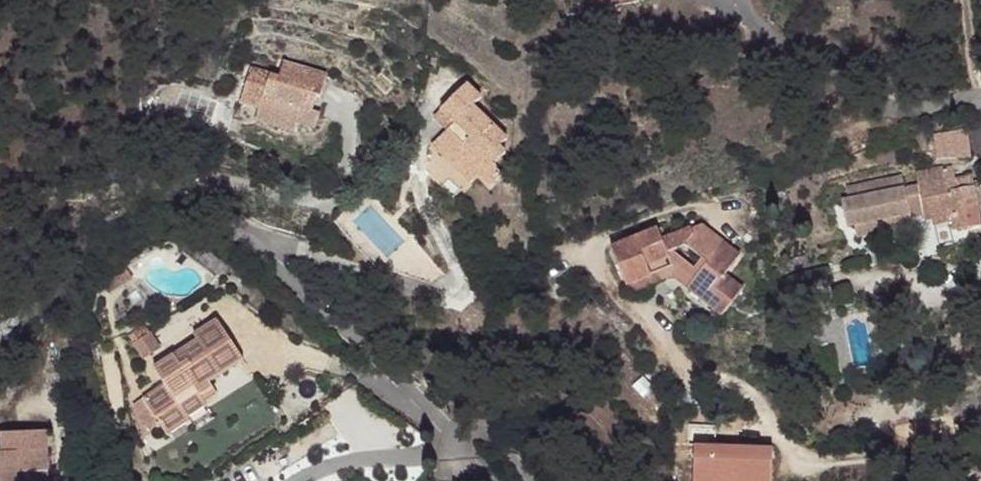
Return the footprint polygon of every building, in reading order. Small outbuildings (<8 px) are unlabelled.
[(278,76),(250,66),(240,103),(262,109),(257,122),(314,132),(322,94),(326,74),(284,60),(278,76)] [(470,71),(455,91),(472,106),(477,101),(488,86),(470,71)] [(455,91),(448,101),(465,116),(472,106),(455,91)] [(465,116),(439,150),(482,184),(491,174),(503,183),(517,167),(506,159),(518,145),(509,140),(515,132),(477,101),(472,106),(465,116)] [(854,182),(857,206),(863,206),(866,216),(881,214),(882,221),(910,217),(909,211),(923,209),(922,200),(920,192),(935,189),(936,198),(937,211),(944,210),(944,217),(962,215),(961,209),(966,208),(970,223),(980,221),(980,173),(968,174),(965,155),(931,160),(932,170),(919,172),(917,161),(860,169),(861,181),(854,182)] [(935,189),(920,192),(922,200),(936,198),(935,189)] [(669,233),(621,248),(631,286),(680,271),(677,259),(685,258),(698,253),(718,269),(709,280),(696,293),(731,322),(753,298),(737,284),(753,264),(714,232),(673,244),(669,233)] [(680,271),(631,286),(634,294),(679,280),(696,293),(718,269),(698,253),(685,258),(677,259),(680,271)] [(128,266),(102,283),(110,296),(136,278),(128,266)] [(153,332),(138,341),(149,359),(164,351),(153,332)] [(176,395),(153,407),(170,439),(175,448),(200,434),(198,431),(218,419),(213,410),(229,401),(226,396),(258,378),(233,333),(210,346),(214,354),(168,378),(176,395)] [(229,401),(213,410),(218,419),(234,410),(229,401)] [(153,407),(142,413),(160,443),(170,439),(153,407)] [(2,450),(0,450),(0,480),(9,480),(2,450)] [(754,460),(745,462),(746,467),(751,470),(756,466),(754,460)]
